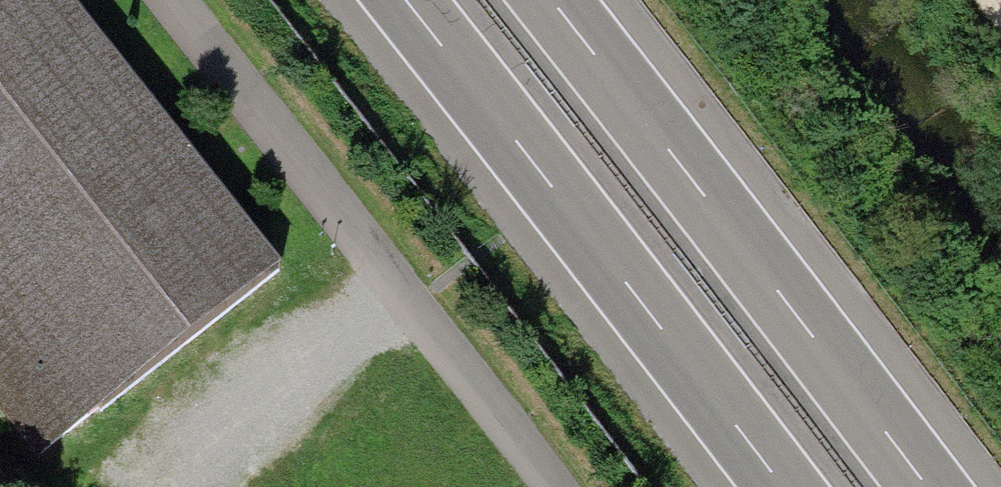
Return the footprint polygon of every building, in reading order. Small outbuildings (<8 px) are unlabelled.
[(67,0),(0,0),(0,411),(41,462),(283,269),(67,0)]
